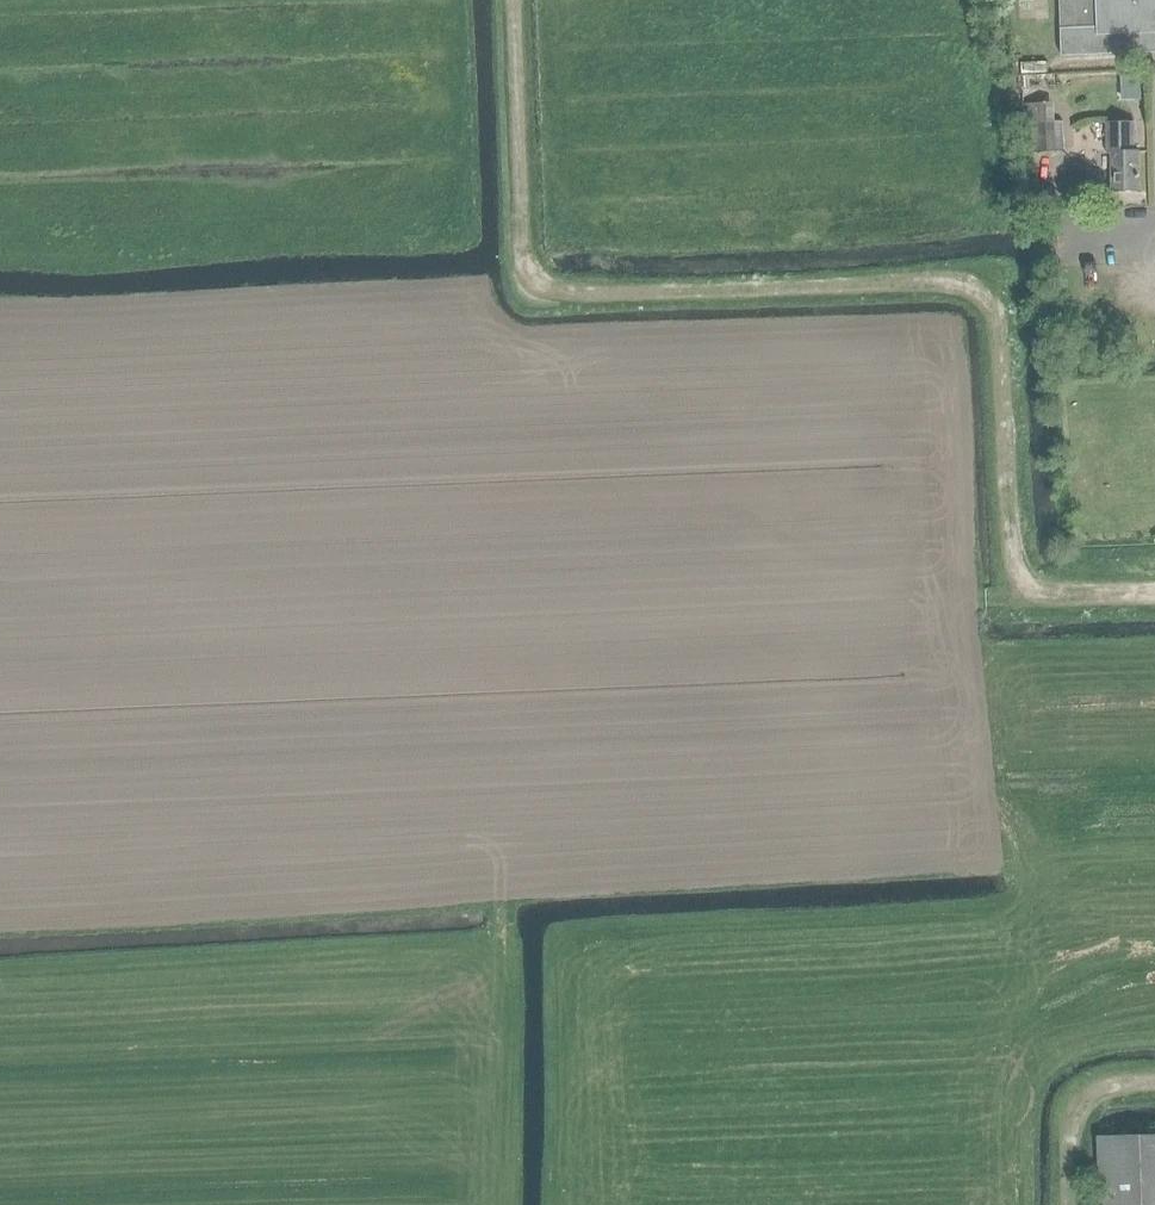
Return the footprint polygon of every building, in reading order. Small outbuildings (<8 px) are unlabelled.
[(1059,51),(1154,49),(1154,0),(1058,0),(1059,51)] [(1029,75),(1019,75),(1020,87),(1029,86),(1029,75)] [(1144,102),(1142,81),(1123,82),(1125,103),(1144,102)] [(1060,147),(1059,118),(1030,119),(1031,149),(1060,147)] [(1134,122),(1106,122),(1107,152),(1111,152),(1111,190),(1139,189),(1138,151),(1134,151),(1134,122)] [(1096,1135),(1099,1204),(1154,1204),(1154,1133),(1096,1135)]
